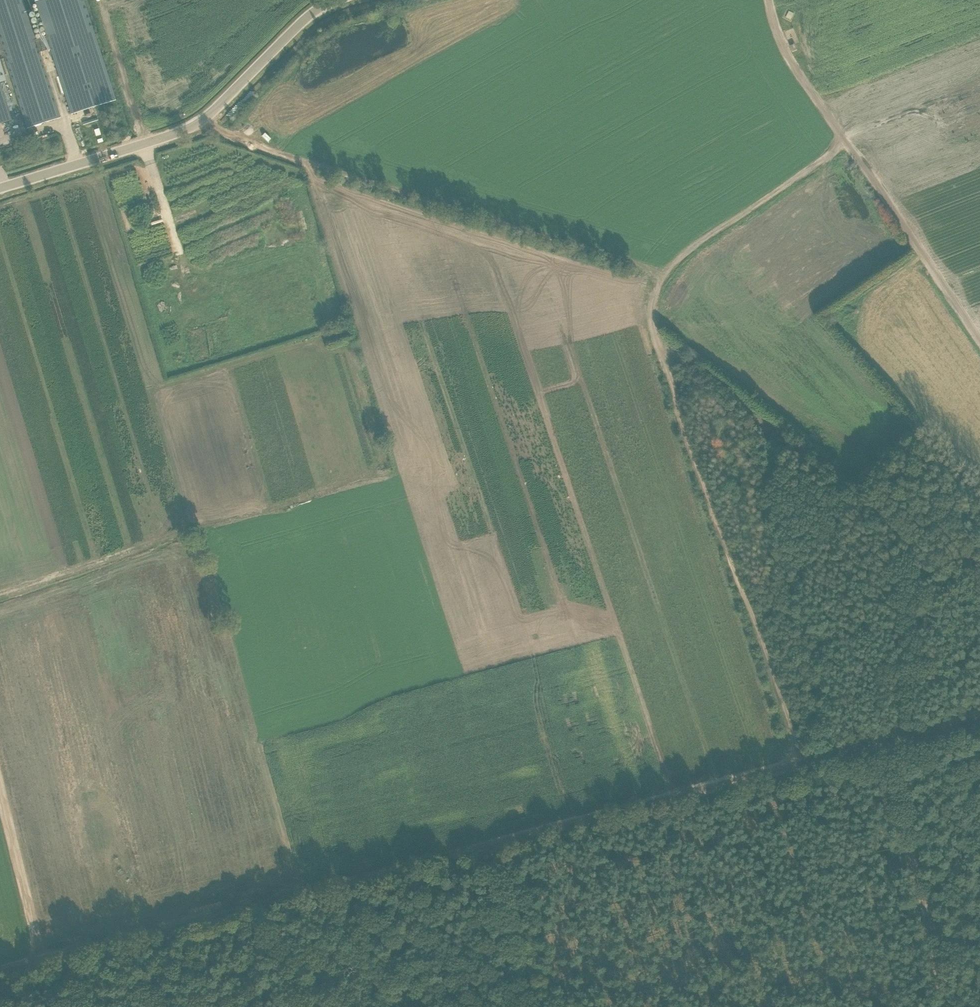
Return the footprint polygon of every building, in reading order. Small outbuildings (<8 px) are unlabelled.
[(4,55),(27,128),(60,117),(39,53),(51,49),(71,114),(115,100),(83,0),(38,0),(35,1),(46,36),(35,40),(23,1),(0,8),(0,56),(4,55)] [(11,120),(0,85),(0,124),(11,120)]
